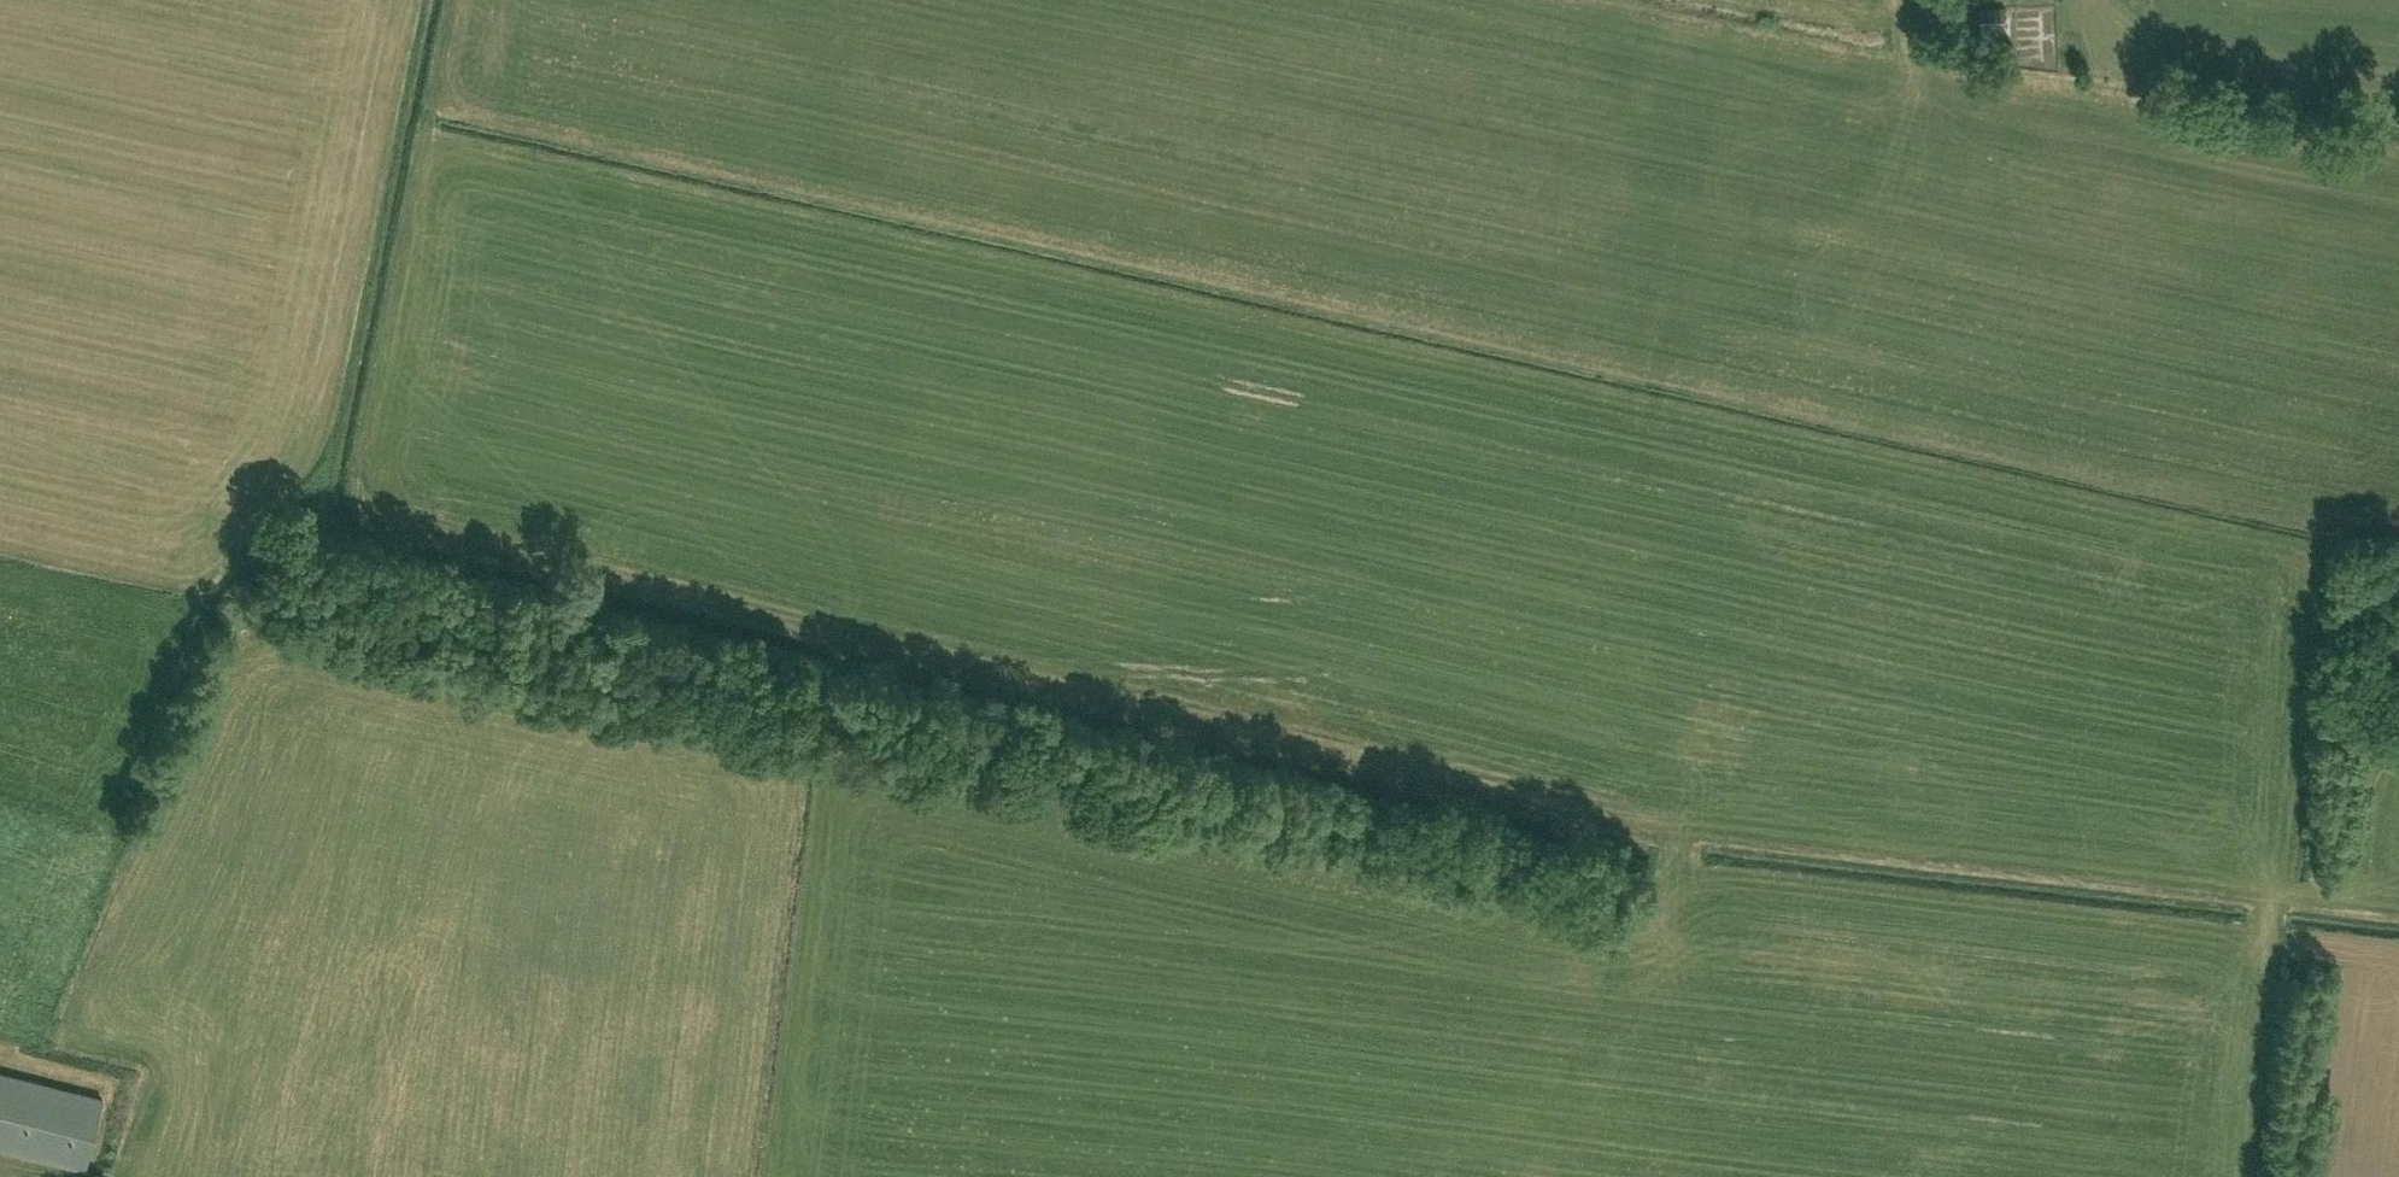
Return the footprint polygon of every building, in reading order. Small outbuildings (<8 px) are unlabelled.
[(109,1095),(0,1071),(0,1144),(64,1159),(63,1164),(92,1170),(109,1095)]
